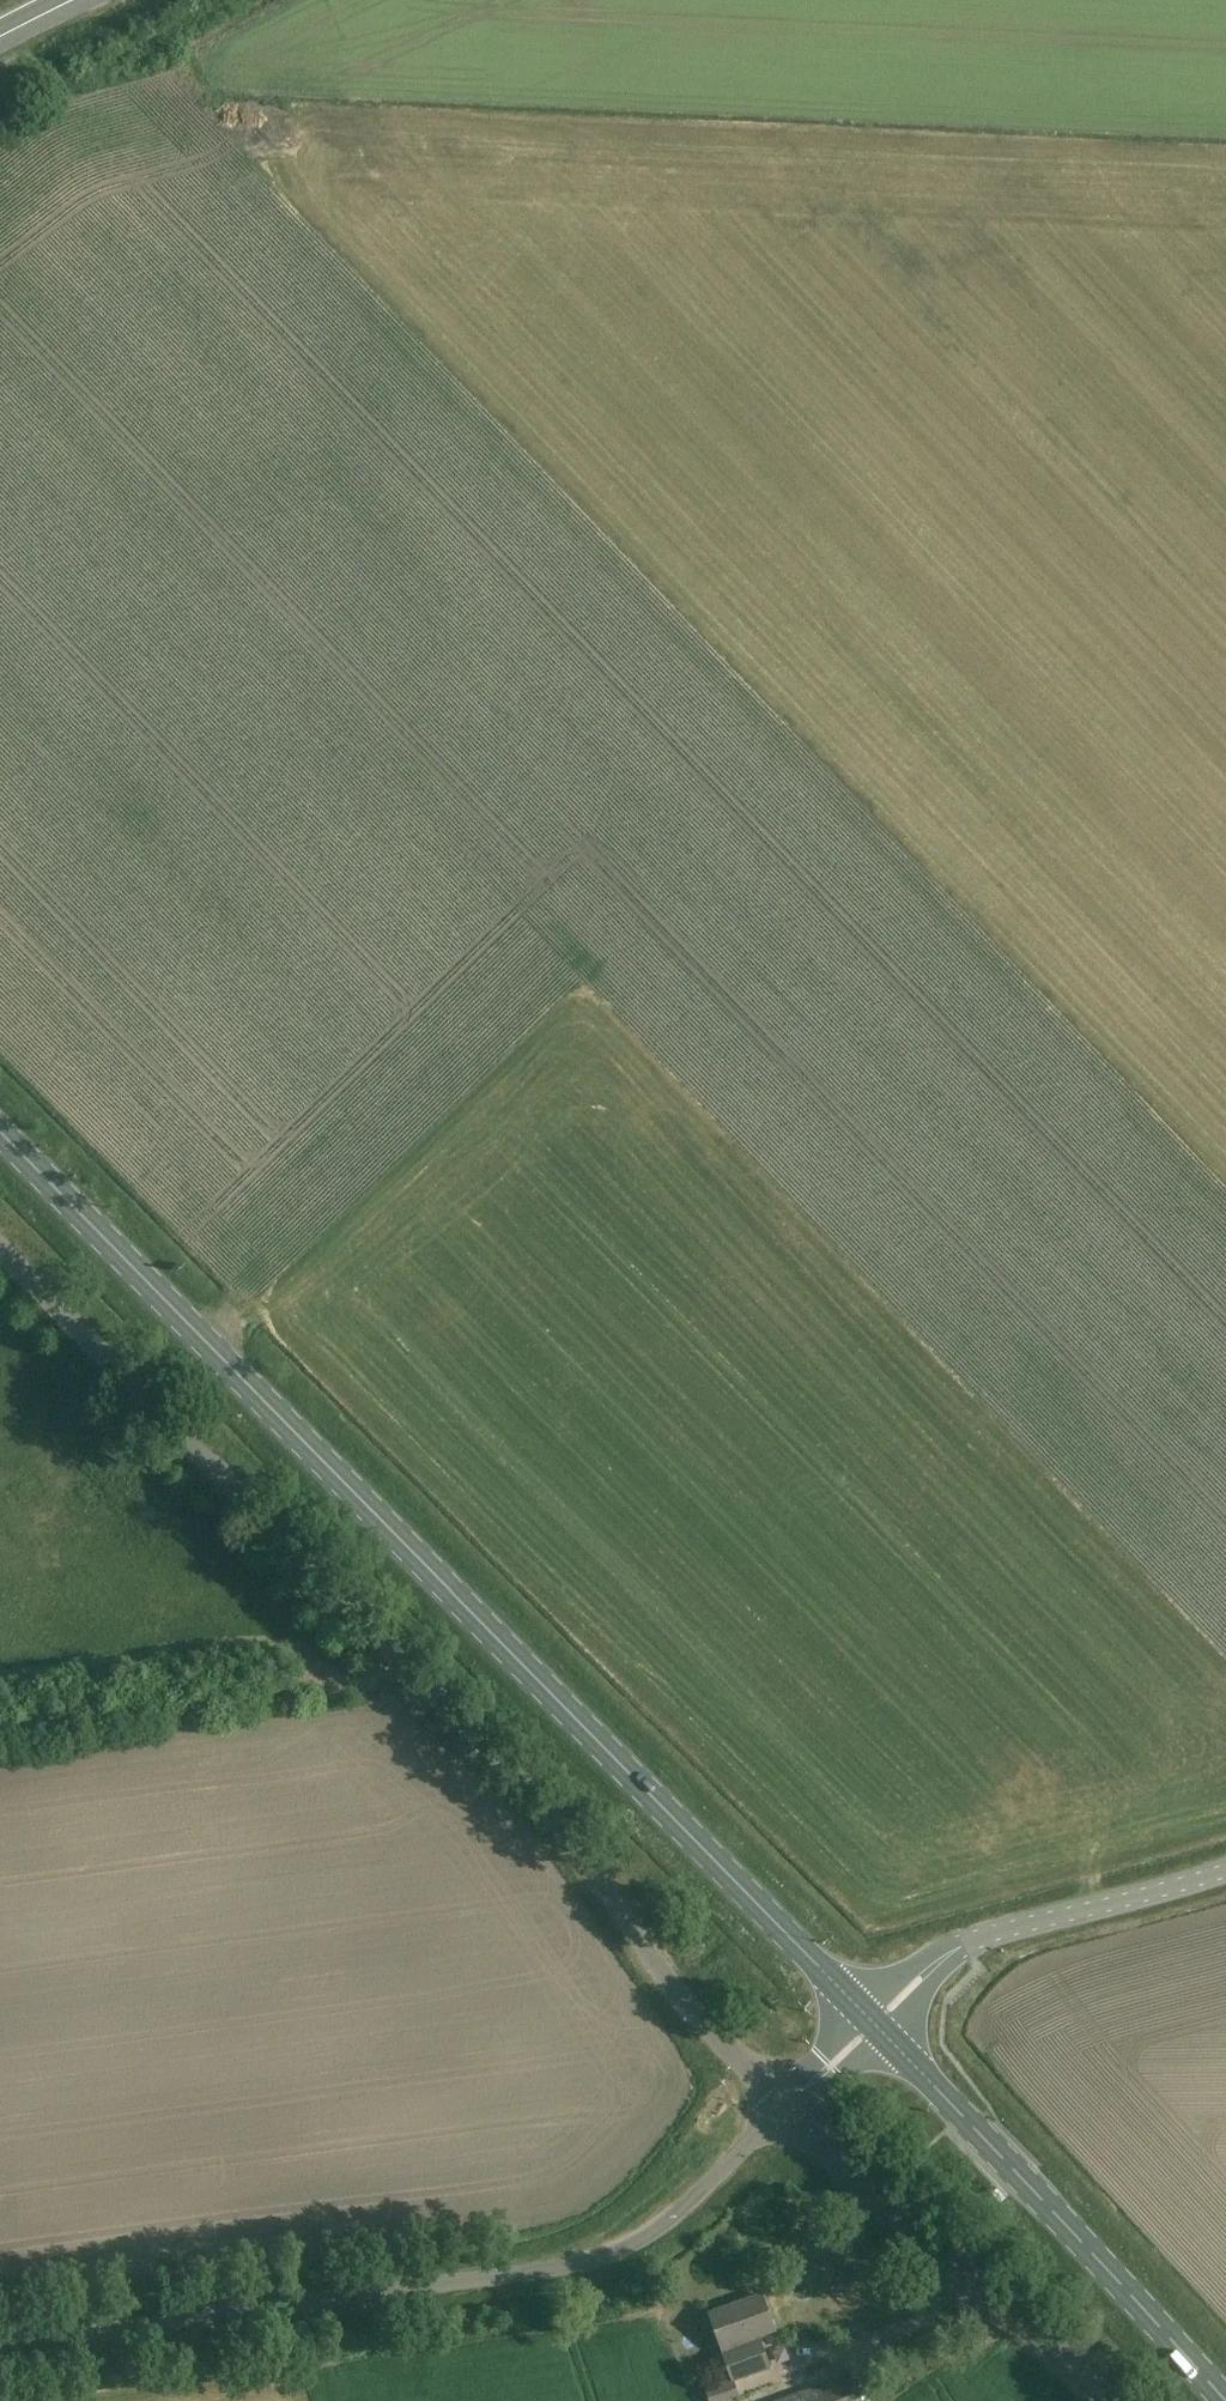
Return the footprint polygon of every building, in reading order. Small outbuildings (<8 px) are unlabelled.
[(763,2296),(710,2315),(734,2382),(707,2391),(710,2400),(742,2400),(735,2382),(771,2369),(760,2339),(776,2333),(763,2296)] [(848,2377),(783,2400),(857,2400),(848,2377)]
